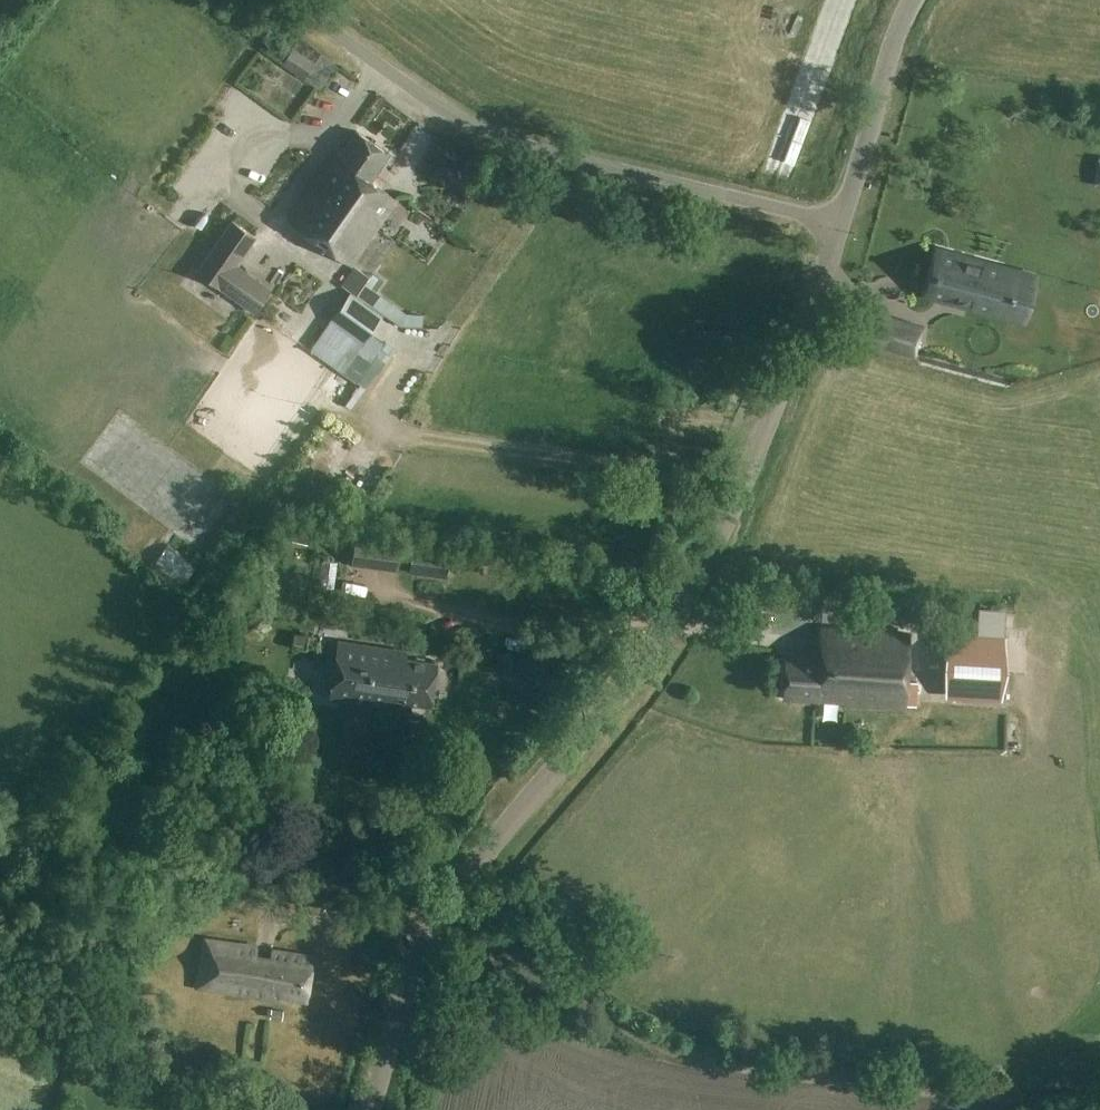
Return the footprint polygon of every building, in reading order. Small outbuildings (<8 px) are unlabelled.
[(333,155),(288,220),(351,264),(396,199),(370,180),(389,153),(357,130),(337,158),(333,155)] [(232,221),(196,273),(255,313),(270,291),(234,265),(254,236),(232,221)] [(941,251),(928,294),(1003,316),(1010,292),(997,288),(1003,270),(941,251)] [(372,331),(373,329),(383,314),(401,325),(422,326),(422,314),(406,313),(371,287),(378,277),(372,273),(374,271),(357,258),(352,265),(355,267),(341,285),(350,292),(340,306),(309,349),(362,387),(392,345),(372,331)] [(194,276),(185,292),(221,313),(230,297),(194,276)] [(856,339),(914,357),(923,327),(865,310),(856,339)] [(349,475),(353,461),(336,455),(332,469),(349,475)] [(351,565),(398,571),(401,548),(354,542),(351,565)] [(414,545),(413,546),(410,571),(445,576),(449,550),(414,545)] [(906,707),(910,633),(821,628),(819,658),(786,656),(784,695),(817,697),(817,694),(842,696),(842,703),(906,707)] [(294,632),(293,646),(306,647),(306,643),(314,644),(315,634),(294,632)] [(949,636),(946,694),(1000,697),(1004,639),(976,637),(949,636)] [(402,682),(406,658),(394,656),(395,649),(338,640),(330,697),(409,709),(410,702),(412,683),(402,682)] [(304,664),(327,662),(326,647),(303,648),(304,664)] [(410,702),(431,705),(437,662),(406,658),(402,682),(412,683),(410,702)] [(307,1000),(314,956),(272,950),(271,958),(256,956),(257,946),(205,939),(197,986),(282,1000),(282,996),(307,1000)]
